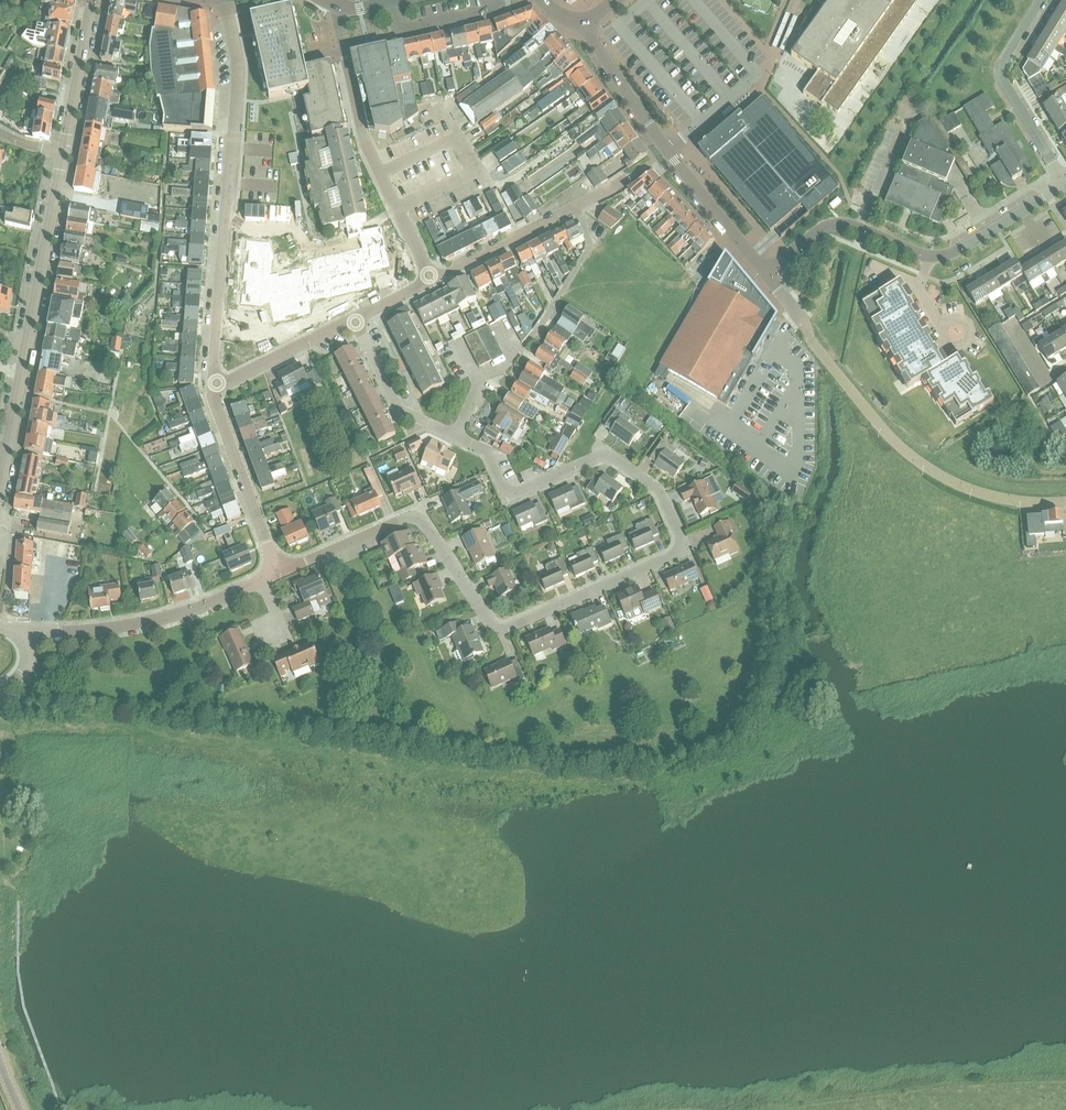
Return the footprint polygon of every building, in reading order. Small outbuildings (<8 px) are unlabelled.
[(48,5),(74,10),(76,0),(39,0),(46,5),(48,5)] [(109,18),(123,21),(125,12),(135,14),(135,12),(137,12),(139,4),(136,4),(137,2),(126,0),(112,0),(109,18)] [(817,18),(791,56),(804,65),(817,74),(808,87),(803,94),(812,101),(821,107),(823,103),(838,114),(874,62),(907,15),(918,0),(830,0),(817,18)] [(1065,0),(1064,0),(1057,12),(1065,18),(1065,1),(1065,0)] [(153,20),(155,6),(147,4),(145,19),(153,20)] [(74,10),(48,5),(44,24),(70,29),(71,25),(74,10)] [(173,47),(210,43),(207,14),(191,16),(191,11),(176,9),(176,10),(158,6),(154,29),(152,29),(149,47),(150,65),(175,63),(173,47)] [(345,130),(330,64),(304,70),(302,63),(303,62),(292,9),(251,18),(254,32),(255,35),(269,99),(302,92),(303,95),(312,138),(340,131),(345,130)] [(492,35),(494,43),(497,57),(526,32),(541,18),(533,9),(494,22),(497,33),(492,35)] [(928,48),(939,18),(923,12),(912,41),(928,48)] [(1057,12),(1050,24),(1065,33),(1065,31),(1065,18),(1057,12)] [(125,21),(109,18),(105,39),(116,41),(117,33),(122,34),(125,21)] [(541,18),(526,32),(530,37),(523,44),(525,47),(532,42),(549,27),(541,18)] [(29,28),(22,39),(33,46),(39,48),(65,53),(70,29),(44,24),(44,25),(37,24),(37,25),(32,24),(29,28)] [(490,24),(476,27),(483,56),(487,55),(486,47),(487,47),(486,45),(494,43),(492,35),(490,24)] [(1065,33),(1050,24),(1042,36),(1057,45),(1065,33)] [(476,27),(464,30),(468,48),(475,46),(478,61),(483,60),(483,58),(483,56),(476,27)] [(532,42),(525,47),(523,48),(525,50),(504,65),(509,71),(534,53),(557,36),(549,27),(532,42)] [(0,40),(0,42),(5,45),(12,36),(5,30),(0,37),(2,38),(0,40)] [(468,48),(464,30),(444,34),(448,52),(447,53),(449,59),(462,56),(464,64),(471,62),(468,48)] [(448,52),(444,34),(430,37),(434,55),(441,54),(443,64),(444,63),(445,66),(450,65),(449,59),(447,53),(448,52)] [(460,106),(474,126),(523,91),(547,71),(570,52),(557,36),(509,71),(482,90),(478,93),(471,98),(460,106),(461,106),(460,106)] [(1042,36),(1034,49),(1049,58),(1054,51),(1059,54),(1063,49),(1057,45),(1042,36)] [(434,55),(430,37),(417,40),(421,59),(423,67),(429,66),(427,57),(434,56),(434,55)] [(105,39),(101,61),(112,63),(116,64),(116,62),(119,62),(120,57),(122,43),(116,41),(105,39)] [(417,40),(403,43),(407,62),(421,59),(417,40)] [(175,63),(150,65),(150,72),(151,73),(157,99),(159,99),(215,93),(216,93),(210,43),(173,47),(175,63)] [(407,62),(403,43),(393,46),(386,47),(390,63),(400,110),(405,108),(417,106),(416,99),(407,62)] [(386,47),(352,54),(352,55),(357,80),(364,112),(368,130),(390,134),(419,114),(417,106),(405,108),(400,110),(390,63),(386,47)] [(39,48),(37,59),(42,60),(41,62),(63,66),(65,53),(39,48)] [(1049,58),(1034,49),(1027,61),(1022,70),(1028,80),(1039,74),(1041,70),(1042,70),(1049,58)] [(570,52),(547,71),(551,77),(546,81),(545,79),(537,85),(540,89),(548,84),(554,80),(556,81),(563,75),(579,62),(570,52)] [(10,58),(5,65),(9,67),(14,60),(10,58)] [(579,62),(563,75),(566,80),(561,81),(561,80),(547,89),(550,94),(584,69),(579,62)] [(41,65),(39,75),(38,78),(35,77),(33,87),(45,90),(48,80),(60,82),(62,69),(41,65)] [(94,82),(112,86),(127,88),(128,83),(117,81),(119,72),(96,68),(94,82)] [(593,81),(584,69),(550,94),(526,111),(528,114),(537,107),(541,112),(564,96),(562,95),(568,91),(572,96),(593,81)] [(149,79),(150,73),(137,70),(136,77),(149,79)] [(1039,74),(1028,80),(1027,81),(1031,87),(1043,80),(1039,74)] [(448,92),(455,91),(452,79),(445,81),(448,92)] [(1043,80),(1031,87),(1034,93),(1046,86),(1043,80)] [(572,96),(569,98),(573,104),(580,99),(585,106),(592,101),(603,93),(593,81),(577,93),(572,96)] [(1055,81),(1046,86),(1050,92),(1058,87),(1055,81)] [(90,101),(109,104),(115,105),(118,106),(120,96),(111,94),(112,86),(94,82),(90,101)] [(430,96),(435,95),(432,82),(427,84),(430,96)] [(477,83),(466,91),(456,99),(460,106),(471,98),(478,93),(482,90),(477,83)] [(423,98),(430,96),(427,84),(421,85),(423,98)] [(1046,86),(1034,93),(1038,99),(1050,92),(1046,86)] [(1057,92),(1060,97),(1061,98),(1063,96),(1065,94),(1065,86),(1057,92)] [(213,131),(215,93),(159,99),(163,116),(163,128),(213,131)] [(610,103),(603,93),(592,101),(585,106),(567,119),(570,124),(588,111),(591,116),(610,103)] [(1027,171),(1026,168),(1025,165),(1027,164),(1003,123),(992,129),(983,114),(994,108),(986,94),(963,108),(981,136),(979,137),(990,157),(995,154),(1000,162),(990,168),(1000,185),(1003,182),(1006,184),(1027,171)] [(1043,107),(1051,120),(1065,110),(1065,100),(1063,96),(1061,98),(1059,99),(1058,98),(1043,107)] [(817,162),(790,130),(788,128),(762,98),(752,106),(741,116),(700,151),(710,162),(714,167),(715,168),(716,170),(719,173),(720,175),(725,180),(726,182),(730,186),(732,188),(737,195),(739,196),(745,204),(747,206),(753,213),(755,215),(756,217),(758,219),(762,223),(763,225),(767,229),(768,231),(770,232),(774,229),(809,198),(816,207),(817,207),(839,188),(818,164),(817,162)] [(38,113),(53,116),(56,104),(40,101),(38,113)] [(90,101),(86,125),(103,129),(103,128),(102,128),(103,123),(105,124),(109,104),(90,101)] [(591,116),(568,133),(574,141),(577,140),(616,111),(616,110),(610,103),(591,116)] [(118,106),(115,105),(112,118),(134,122),(136,109),(118,106)] [(1065,110),(1051,120),(1058,132),(1065,127),(1065,111),(1065,110)] [(616,111),(577,140),(581,146),(595,136),(600,144),(627,125),(616,111)] [(51,128),(53,116),(38,113),(36,123),(29,122),(28,124),(35,125),(35,126),(51,128)] [(940,122),(947,134),(961,126),(954,114),(940,122)] [(494,115),(483,123),(479,125),(480,125),(484,131),(495,124),(498,121),(494,115)] [(896,176),(885,202),(930,221),(930,220),(939,224),(954,190),(944,186),(954,163),(947,160),(948,157),(945,152),(954,147),(947,134),(940,122),(937,117),(919,128),(898,177),(896,176)] [(35,125),(28,124),(25,123),(24,129),(34,131),(33,137),(49,140),(51,128),(35,126),(35,125)] [(498,129),(495,124),(484,131),(488,137),(498,129)] [(86,125),(83,140),(100,143),(103,129),(86,125)] [(600,144),(595,147),(599,153),(607,148),(614,158),(623,151),(638,141),(628,127),(627,125),(600,144)] [(312,138),(304,139),(304,140),(307,151),(306,151),(309,163),(310,166),(305,167),(306,172),(313,206),(314,206),(315,211),(320,209),(320,213),(323,225),(324,230),(339,227),(339,229),(340,229),(340,227),(345,226),(362,222),(366,221),(365,217),(365,216),(358,182),(357,183),(356,175),(356,174),(349,140),(348,141),(347,136),(341,137),(340,131),(312,138)] [(211,150),(212,137),(192,135),(192,142),(178,140),(177,147),(178,147),(211,150)] [(100,143),(83,140),(81,155),(97,158),(100,143)] [(516,151),(509,141),(492,152),(500,163),(516,151)] [(638,141),(623,151),(629,159),(623,163),(627,168),(647,155),(638,141)] [(211,150),(178,147),(177,155),(190,156),(189,160),(210,162),(211,150)] [(583,149),(576,154),(579,159),(586,153),(583,149)] [(297,153),(289,154),(291,164),(299,163),(297,153)] [(520,153),(501,166),(507,174),(526,161),(520,153)] [(97,158),(81,155),(78,170),(95,173),(97,158)] [(210,162),(189,160),(189,167),(189,168),(189,173),(195,173),(209,174),(210,162)] [(587,175),(595,188),(607,180),(598,167),(587,175)] [(101,174),(95,173),(78,170),(74,191),(97,195),(101,174)] [(647,195),(661,182),(652,172),(627,190),(634,198),(644,188),(649,193),(647,195)] [(209,174),(195,173),(194,186),(208,187),(209,174)] [(661,182),(647,195),(636,205),(640,209),(652,198),(656,203),(669,191),(661,182)] [(208,187),(194,186),(194,191),(172,190),(171,196),(180,197),(187,198),(193,198),(207,200),(208,187)] [(515,204),(524,198),(517,186),(505,192),(513,205),(515,204)] [(492,191),(486,195),(496,215),(491,217),(499,234),(510,228),(492,191)] [(670,191),(669,191),(656,203),(640,218),(643,221),(660,206),(665,210),(677,199),(670,191)] [(527,196),(514,205),(518,212),(531,203),(527,196)] [(193,198),(192,210),(206,211),(207,200),(193,198)] [(476,199),(469,202),(477,217),(483,213),(476,199)] [(677,199),(665,210),(669,215),(652,231),(655,234),(684,207),(677,199)] [(837,199),(829,206),(833,210),(841,203),(837,199)] [(632,200),(627,205),(630,210),(636,205),(632,200)] [(477,217),(469,202),(463,205),(470,220),(477,217)] [(71,207),(68,220),(88,223),(94,225),(96,225),(98,212),(71,207)] [(692,215),(684,207),(655,234),(658,237),(675,222),(680,226),(692,215)] [(33,221),(34,217),(33,215),(33,213),(15,210),(14,218),(7,217),(5,223),(30,229),(31,222),(33,221)] [(192,210),(191,223),(205,224),(206,211),(192,210)] [(447,213),(454,228),(461,225),(453,210),(447,213)] [(602,214),(598,220),(611,229),(623,218),(611,210),(606,217),(602,214)] [(145,221),(146,213),(137,211),(135,219),(145,221)] [(454,228),(447,213),(440,216),(447,231),(454,228)] [(674,231),(678,236),(667,247),(670,250),(699,223),(692,215),(680,226),(674,231)] [(491,217),(480,223),(488,239),(499,234),(491,217)] [(88,223),(68,220),(66,232),(92,237),(94,225),(88,223)] [(431,220),(424,224),(443,261),(455,255),(449,243),(445,237),(438,240),(436,236),(438,235),(431,220)] [(185,222),(178,222),(175,221),(175,229),(191,230),(190,235),(204,236),(205,224),(191,223),(185,222)] [(241,296),(241,303),(251,304),(262,305),(262,303),(269,302),(273,321),(284,318),(285,318),(284,315),(297,312),(298,315),(301,315),(309,313),(308,305),(306,299),(315,297),(315,299),(332,295),(334,295),(371,286),(370,281),(368,270),(376,268),(378,274),(390,271),(389,266),(387,256),(382,234),(380,228),(368,231),(364,231),(362,222),(345,226),(346,228),(346,229),(348,238),(359,236),(361,248),(351,250),(307,260),(309,270),(300,272),(299,268),(291,270),(290,270),(291,273),(278,276),(277,273),(269,274),(271,259),(272,258),(269,242),(246,240),(245,249),(249,250),(247,264),(244,263),(244,265),(243,279),(243,280),(246,280),(245,294),(241,294),(241,296)] [(583,236),(576,222),(562,229),(572,247),(584,241),(582,236),(583,236)] [(488,239),(480,223),(469,228),(477,244),(488,239)] [(706,231),(699,223),(670,250),(673,254),(690,238),(694,243),(706,231)] [(157,235),(158,229),(141,225),(139,232),(157,235)] [(477,244),(469,228),(464,231),(461,225),(454,228),(458,234),(460,238),(466,250),(477,244)] [(562,229),(551,235),(556,246),(564,242),(568,251),(572,249),(572,247),(562,229)] [(694,243),(690,246),(694,250),(694,251),(697,255),(714,239),(706,231),(694,243)] [(63,246),(82,249),(83,249),(85,239),(91,240),(92,237),(66,232),(63,246)] [(155,244),(156,238),(145,235),(144,242),(155,244)] [(190,242),(177,241),(167,241),(167,246),(180,247),(203,249),(204,236),(190,235),(190,242)] [(398,235),(385,241),(388,248),(401,242),(398,235)] [(551,235),(539,241),(547,257),(553,254),(564,276),(569,273),(566,266),(556,246),(551,235)] [(466,250),(460,238),(449,243),(455,255),(466,250)] [(562,286),(547,257),(539,241),(527,246),(533,258),(535,262),(541,259),(547,272),(548,271),(558,290),(559,290),(562,286)] [(1064,263),(1065,261),(1065,242),(1055,248),(1064,263)] [(82,249),(63,246),(60,260),(83,265),(84,258),(80,257),(82,249)] [(533,258),(527,246),(515,252),(521,264),(533,258)] [(202,261),(203,249),(180,247),(179,258),(181,264),(201,266),(202,261)] [(1055,248),(1043,256),(1052,270),(1064,263),(1055,248)] [(117,255),(116,261),(125,264),(126,257),(117,255)] [(510,255),(497,261),(503,273),(510,270),(515,278),(517,277),(522,289),(531,284),(525,273),(520,275),(510,255)] [(682,328),(655,375),(663,380),(669,371),(726,404),(753,359),(771,327),(777,317),(725,255),(708,284),(682,328)] [(1043,256),(1032,263),(1040,277),(1044,284),(1049,281),(1045,274),(1052,270),(1043,256)] [(497,261),(485,267),(493,283),(496,288),(502,285),(506,292),(511,303),(517,300),(503,273),(497,261)] [(1014,261),(1002,269),(1011,283),(1014,289),(1026,282),(1020,270),(1014,261)] [(1032,263),(1020,270),(1026,282),(1028,285),(1032,291),(1044,284),(1040,277),(1032,263)] [(60,264),(57,277),(73,280),(74,274),(77,274),(80,275),(82,268),(60,264)] [(535,277),(541,274),(536,264),(530,267),(535,277)] [(186,278),(186,267),(172,267),(171,278),(186,278)] [(188,268),(186,285),(200,286),(201,269),(188,268)] [(483,268),(471,275),(479,290),(488,285),(490,289),(488,291),(495,304),(500,302),(497,296),(491,284),(483,268)] [(1011,283),(1002,269),(990,276),(999,290),(1011,283)] [(990,276),(978,283),(987,297),(999,290),(990,276)] [(466,277),(456,282),(467,302),(476,298),(466,277)] [(56,281),(53,297),(82,303),(83,299),(85,299),(86,296),(79,295),(80,286),(56,281)] [(942,408),(948,405),(954,415),(950,417),(955,425),(993,402),(988,393),(984,395),(978,386),(980,385),(975,376),(971,378),(967,372),(969,371),(964,363),(960,365),(956,357),(947,363),(945,361),(947,360),(944,354),(942,356),(941,354),(939,355),(934,347),(932,347),(928,341),(931,339),(926,331),(921,334),(917,327),(920,324),(915,316),(914,317),(910,310),(913,308),(908,300),(907,301),(901,291),(904,290),(899,281),(861,305),(867,313),(870,311),(875,321),(871,324),(876,333),(879,331),(883,337),(878,340),(883,349),(886,346),(890,353),(889,354),(894,362),(897,360),(901,367),(896,370),(901,379),(904,377),(910,386),(925,377),(929,384),(926,386),(931,394),(937,391),(941,398),(937,400),(942,408)] [(456,282),(448,286),(459,309),(458,307),(467,302),(456,282)] [(987,297),(978,283),(966,291),(975,305),(987,297)] [(186,285),(185,297),(199,298),(200,286),(186,285)] [(459,309),(448,286),(447,286),(447,287),(436,292),(447,315),(459,309)] [(1063,287),(1056,292),(1059,297),(1065,293),(1065,292),(1063,287)] [(8,313),(12,292),(0,290),(0,312),(8,313)] [(447,315),(436,292),(425,298),(436,320),(447,315)] [(179,297),(173,296),(172,302),(179,302),(178,309),(185,309),(198,311),(199,298),(185,297),(179,297)] [(82,303),(53,297),(48,326),(71,330),(73,320),(79,321),(82,303)] [(436,320),(425,298),(413,304),(424,326),(436,320)] [(1046,298),(1039,302),(1042,307),(1049,303),(1046,298)] [(1042,307),(1039,302),(1032,306),(1035,312),(1042,307)] [(494,321),(506,316),(499,303),(488,308),(494,321)] [(1048,309),(1052,314),(1058,310),(1055,305),(1048,309)] [(562,318),(558,324),(561,327),(572,335),(583,343),(592,330),(581,323),(585,317),(570,307),(562,318)] [(1012,311),(1015,316),(1018,322),(1024,319),(1017,307),(1012,311)] [(399,320),(407,317),(410,315),(407,308),(396,313),(399,320)] [(1010,308),(1003,312),(1008,320),(1015,316),(1012,311),(1010,308)] [(171,316),(166,316),(165,321),(177,322),(184,322),(197,323),(198,311),(185,309),(184,316),(178,316),(178,317),(171,316)] [(1052,314),(1048,309),(1041,313),(1045,318),(1052,314)] [(399,320),(396,313),(385,319),(388,326),(399,320)] [(521,344),(522,344),(522,343),(527,338),(532,331),(524,314),(517,317),(522,329),(519,331),(520,332),(516,334),(521,344)] [(512,316),(508,318),(516,334),(520,332),(519,331),(512,316)] [(399,320),(390,325),(393,331),(391,332),(395,340),(397,339),(414,331),(407,317),(399,320)] [(184,322),(183,334),(196,335),(197,323),(184,322)] [(1025,333),(1026,332),(1030,329),(1026,322),(1021,326),(1025,333)] [(993,339),(1004,332),(999,324),(988,331),(993,339)] [(71,330),(48,326),(46,339),(77,345),(80,332),(71,330)] [(491,332),(488,326),(475,332),(478,338),(491,332)] [(542,347),(559,359),(566,349),(564,347),(572,335),(561,327),(559,328),(556,326),(552,332),(542,347)] [(414,331),(397,339),(400,345),(398,346),(402,354),(404,353),(421,344),(414,331)] [(1062,331),(1050,338),(1059,353),(1065,348),(1065,337),(1062,331)] [(478,338),(475,332),(464,338),(466,344),(478,338)] [(491,332),(478,338),(481,344),(494,338),(491,332)] [(1008,338),(1004,332),(993,339),(996,345),(1008,338)] [(195,348),(196,335),(183,334),(175,333),(174,341),(169,341),(169,345),(195,348)] [(1059,353),(1050,338),(1047,333),(1041,336),(1045,342),(1038,346),(1047,360),(1059,353)] [(122,340),(113,338),(110,352),(120,353),(122,340)] [(481,344),(478,338),(466,344),(470,350),(481,344)] [(496,343),(494,338),(481,344),(484,350),(496,343)] [(1008,338),(996,345),(1000,351),(1011,343),(1008,338)] [(43,353),(62,357),(73,359),(74,359),(77,346),(77,345),(46,339),(43,353)] [(499,349),(496,343),(484,350),(487,356),(499,349)] [(1015,349),(1011,343),(1000,351),(1003,356),(1015,349)] [(421,344),(404,353),(407,359),(405,360),(409,368),(411,367),(428,358),(421,344)] [(484,350),(481,344),(470,350),(472,356),(484,350)] [(169,346),(165,345),(162,345),(161,352),(181,354),(181,359),(194,360),(195,348),(169,345),(169,346)] [(352,347),(335,356),(344,374),(358,366),(356,362),(359,361),(352,347)] [(535,357),(547,365),(544,369),(552,373),(554,370),(559,364),(572,374),(570,378),(583,387),(588,379),(574,369),(559,359),(542,347),(535,357)] [(499,349),(487,356),(490,362),(502,355),(499,349)] [(1018,355),(1015,349),(1003,356),(1007,362),(1018,355)] [(487,356),(484,350),(472,356),(475,362),(487,356)] [(43,353),(39,373),(59,377),(62,357),(43,353)] [(618,361),(608,354),(605,360),(615,366),(618,361)] [(1022,360),(1018,355),(1007,362),(1010,367),(1022,360)] [(487,356),(475,362),(478,368),(490,362),(487,356)] [(428,358),(411,367),(414,372),(412,373),(416,381),(418,380),(435,372),(428,358)] [(173,371),(180,372),(193,373),(194,360),(181,359),(180,365),(166,364),(165,371),(167,371),(173,371)] [(1025,366),(1022,360),(1010,367),(1014,373),(1025,366)] [(531,363),(525,372),(550,387),(561,394),(564,389),(546,378),(545,380),(542,378),(546,372),(531,363)] [(588,379),(589,379),(593,373),(578,363),(574,369),(588,379)] [(289,370),(297,387),(308,382),(310,385),(316,382),(309,368),(303,371),(300,365),(289,370)] [(358,366),(344,374),(352,391),(367,384),(369,383),(362,369),(360,370),(358,366)] [(1025,366),(1014,373),(1017,379),(1029,372),(1025,366)] [(297,387),(289,370),(278,376),(281,382),(275,385),(282,398),(288,395),(287,393),(297,387)] [(193,373),(180,372),(179,384),(192,385),(193,373)] [(435,372),(418,380),(421,386),(419,387),(423,395),(442,386),(435,372)] [(561,394),(550,387),(525,372),(519,381),(534,391),(534,390),(541,394),(543,391),(557,400),(561,395),(561,394)] [(1029,372),(1017,379),(1021,385),(1032,377),(1029,372)] [(39,373),(37,385),(64,390),(66,378),(59,377),(39,373)] [(1032,377),(1021,385),(1024,390),(1036,383),(1032,377)] [(1065,393),(1065,377),(1056,382),(1064,395),(1065,393)] [(549,401),(533,392),(517,383),(511,392),(525,401),(527,397),(545,408),(549,401)] [(1039,389),(1036,383),(1024,390),(1028,396),(1039,389)] [(367,384),(352,391),(361,408),(378,400),(371,387),(369,388),(367,384)] [(64,390),(37,385),(35,397),(52,400),(53,394),(63,396),(64,390)] [(180,406),(184,405),(197,400),(192,388),(175,394),(180,406)] [(591,390),(586,397),(593,402),(597,394),(591,390)] [(269,391),(262,394),(264,401),(271,399),(269,391)] [(159,392),(152,395),(159,413),(166,410),(159,392)] [(504,403),(518,412),(532,421),(538,411),(537,410),(532,407),(531,407),(510,394),(504,403)] [(561,395),(557,400),(570,408),(574,402),(561,394),(561,395)] [(584,397),(579,404),(588,410),(593,403),(584,397)] [(621,398),(617,404),(622,408),(626,401),(621,398)] [(1041,400),(1045,406),(1049,403),(1046,398),(1041,400)] [(197,400),(184,405),(189,416),(201,411),(197,400)] [(378,400),(361,408),(369,425),(384,418),(382,415),(384,414),(378,400)] [(34,401),(32,413),(50,416),(53,404),(34,401)] [(236,420),(249,415),(255,413),(253,407),(247,409),(245,403),(232,408),(236,420)] [(1045,406),(1045,407),(1048,412),(1053,409),(1049,403),(1045,406)] [(283,404),(278,406),(281,415),(286,412),(283,404)] [(577,404),(571,414),(582,420),(588,411),(577,404)] [(518,428),(524,418),(502,405),(496,414),(499,416),(491,428),(488,426),(484,433),(496,440),(500,434),(496,431),(498,427),(505,432),(503,434),(511,439),(518,428)] [(275,407),(266,410),(268,418),(277,415),(275,407)] [(559,408),(557,412),(565,416),(567,413),(559,408)] [(609,433),(629,446),(639,432),(627,423),(630,419),(616,410),(604,426),(611,431),(609,433)] [(183,418),(177,421),(168,424),(170,430),(191,423),(193,428),(205,423),(201,411),(189,416),(183,418)] [(55,429),(56,423),(57,418),(50,416),(32,413),(30,424),(48,428),(55,429)] [(570,414),(565,423),(577,429),(581,421),(570,414)] [(249,415),(236,420),(240,432),(265,422),(264,417),(251,421),(249,415)] [(384,418),(369,425),(378,443),(395,435),(388,421),(386,423),(384,418)] [(1063,427),(1060,421),(1049,428),(1053,433),(1059,429),(1063,427)] [(265,422),(240,432),(245,443),(257,439),(255,432),(267,428),(265,423),(266,423),(265,422)] [(197,439),(210,434),(205,423),(193,428),(188,429),(191,436),(178,440),(180,445),(197,439)] [(48,428),(30,424),(27,438),(46,442),(48,428)] [(569,426),(563,436),(570,440),(575,430),(569,426)] [(285,432),(279,434),(282,443),(288,441),(285,432)] [(214,446),(210,434),(185,444),(180,445),(180,446),(179,447),(181,453),(200,446),(201,451),(214,446)] [(559,458),(568,442),(557,435),(548,451),(559,458)] [(27,438),(25,452),(43,455),(50,457),(53,443),(46,442),(27,438)] [(423,446),(419,438),(407,443),(411,452),(423,446)] [(259,444),(257,439),(245,443),(249,455),(273,446),(271,440),(259,444)] [(179,445),(177,440),(169,443),(171,448),(179,445)] [(431,440),(422,460),(447,473),(455,455),(441,448),(442,445),(431,440)] [(675,451),(661,441),(649,458),(655,463),(654,465),(661,470),(662,469),(674,478),(684,463),(673,454),(675,451)] [(273,446),(249,455),(253,467),(266,462),(264,457),(281,451),(278,444),(273,446)] [(214,446),(201,451),(206,462),(218,458),(214,446)] [(406,457),(403,449),(393,454),(396,461),(406,457)] [(96,465),(98,454),(89,452),(88,463),(96,465)] [(24,458),(19,481),(38,484),(42,461),(24,458)] [(200,465),(181,471),(184,478),(208,469),(210,474),(222,469),(218,458),(206,462),(200,465)] [(67,468),(68,461),(56,459),(55,465),(67,468)] [(536,459),(534,463),(544,469),(547,464),(536,459)] [(702,461),(700,468),(705,470),(708,463),(702,461)] [(266,462),(253,467),(257,479),(284,468),(282,463),(268,468),(266,462)] [(77,463),(75,470),(85,472),(86,465),(77,463)] [(284,468),(257,479),(262,491),(274,486),(272,480),(286,475),(284,468)] [(376,498),(382,495),(370,468),(364,471),(372,488),(364,492),(366,496),(347,505),(353,519),(380,506),(376,498)] [(387,479),(395,496),(410,489),(412,492),(420,488),(411,468),(387,479)] [(227,481),(222,469),(210,474),(213,481),(198,487),(197,488),(198,492),(202,490),(208,488),(214,486),(227,481)] [(597,473),(586,489),(597,497),(600,494),(612,502),(623,488),(604,474),(602,477),(597,473)] [(687,489),(680,492),(684,501),(691,498),(699,515),(709,511),(710,514),(718,510),(711,496),(719,493),(712,477),(706,479),(687,488),(687,489)] [(19,481),(16,496),(35,500),(38,484),(19,481)] [(208,488),(202,490),(198,492),(196,493),(198,499),(212,494),(214,499),(231,493),(227,481),(214,486),(208,488)] [(478,482),(462,489),(442,498),(449,512),(447,513),(451,523),(461,519),(462,521),(471,516),(463,498),(467,496),(468,498),(482,492),(478,482)] [(548,495),(556,512),(569,506),(571,510),(585,504),(577,486),(571,489),(570,486),(548,495)] [(746,501),(751,494),(744,489),(739,496),(746,501)] [(162,510),(174,500),(166,491),(152,503),(153,506),(156,503),(162,510)] [(211,513),(235,505),(231,493),(214,499),(204,503),(207,509),(209,509),(211,513)] [(84,509),(86,496),(77,495),(75,507),(84,509)] [(35,500),(16,496),(14,510),(39,515),(38,521),(38,520),(36,531),(68,537),(73,507),(53,503),(40,500),(35,500)] [(335,513),(341,511),(335,498),(325,502),(327,507),(312,514),(320,531),(329,527),(330,529),(340,524),(335,513)] [(167,525),(184,511),(176,502),(158,517),(160,519),(161,518),(167,525)] [(532,502),(512,512),(519,528),(532,522),(534,526),(547,520),(540,503),(533,505),(532,502)] [(644,503),(636,506),(639,512),(646,508),(644,503)] [(240,516),(235,505),(211,513),(212,519),(225,514),(227,521),(240,516)] [(97,519),(99,512),(86,509),(84,516),(97,519)] [(289,547),(308,538),(301,523),(296,525),(288,509),(277,514),(283,527),(285,526),(287,529),(282,531),(289,547)] [(183,531),(194,522),(185,512),(169,527),(171,529),(174,525),(179,531),(174,535),(176,537),(177,536),(183,531)] [(1028,530),(1025,530),(1027,548),(1035,548),(1034,536),(1043,536),(1043,532),(1061,531),(1061,524),(1060,513),(1041,514),(1041,517),(1027,518),(1028,530)] [(595,522),(592,515),(582,520),(585,526),(595,522)] [(652,537),(658,534),(651,518),(635,525),(637,530),(628,534),(635,550),(654,541),(652,537)] [(729,556),(738,552),(731,535),(730,536),(729,532),(732,531),(728,520),(713,527),(718,537),(705,542),(714,560),(728,554),(729,556)] [(230,572),(251,563),(244,547),(238,550),(231,533),(229,526),(214,531),(216,538),(223,536),(230,553),(223,556),(230,572)] [(508,527),(502,529),(506,539),(512,536),(508,527)] [(482,529),(462,537),(468,551),(470,551),(472,556),(471,556),(475,566),(485,561),(487,565),(495,562),(494,558),(494,557),(482,529)] [(124,537),(121,540),(124,543),(133,535),(128,530),(122,535),(124,537)] [(183,531),(177,536),(184,545),(191,539),(183,531)] [(392,557),(398,572),(400,575),(403,582),(416,576),(413,569),(426,563),(420,550),(419,550),(417,546),(415,547),(409,532),(394,539),(381,544),(388,559),(392,557)] [(622,550),(628,548),(622,534),(606,541),(608,546),(599,550),(605,563),(624,555),(622,550)] [(133,535),(124,543),(127,546),(130,544),(133,548),(139,543),(133,535)] [(30,596),(33,543),(33,544),(18,543),(18,542),(17,542),(14,595),(15,595),(15,594),(29,595),(29,596),(30,596)] [(147,558),(151,555),(144,546),(140,549),(147,558)] [(193,561),(187,546),(181,551),(186,563),(193,561)] [(548,546),(546,553),(554,555),(556,549),(548,546)] [(592,564),(598,561),(592,547),(576,554),(578,559),(569,563),(575,576),(594,568),(592,564)] [(562,577),(568,575),(561,558),(545,565),(548,573),(539,577),(545,590),(564,581),(562,577)] [(669,590),(698,578),(692,563),(663,576),(669,590)] [(154,578),(160,577),(158,566),(152,567),(154,578)] [(500,597),(508,594),(509,596),(510,598),(513,598),(515,597),(517,595),(516,593),(515,590),(516,590),(507,569),(491,576),(491,577),(486,579),(489,587),(494,585),(500,597)] [(187,590),(195,587),(190,573),(182,576),(182,575),(168,579),(173,595),(187,590)] [(426,606),(444,599),(437,583),(440,582),(437,574),(413,584),(418,595),(421,594),(426,606)] [(529,574),(523,577),(526,583),(532,581),(529,574)] [(325,590),(318,575),(303,582),(302,579),(293,583),(296,591),(299,590),(305,603),(292,608),(298,621),(313,614),(308,602),(316,599),(320,608),(330,603),(328,597),(327,594),(325,590)] [(152,578),(137,581),(141,602),(156,599),(152,578)] [(397,585),(388,588),(391,596),(401,592),(397,585)] [(108,599),(120,597),(119,586),(89,589),(91,609),(100,608),(100,611),(110,610),(108,599)] [(707,586),(700,589),(705,602),(713,599),(707,586)] [(644,613),(660,606),(654,591),(641,596),(637,587),(617,596),(625,614),(641,607),(644,613)] [(709,602),(707,605),(707,607),(709,609),(712,610),(714,609),(716,607),(715,604),(714,602),(711,601),(709,602)] [(597,629),(611,622),(604,608),(597,611),(596,607),(584,612),(583,611),(571,616),(579,633),(596,626),(597,629)] [(662,621),(667,631),(674,628),(669,618),(662,621)] [(482,652),(471,626),(461,630),(458,623),(436,632),(440,641),(452,635),(458,650),(453,652),(457,663),(482,652)] [(553,650),(565,644),(558,629),(551,633),(549,628),(525,639),(533,655),(551,647),(553,650)] [(428,629),(422,632),(425,641),(431,638),(428,629)] [(236,672),(252,664),(241,639),(242,639),(238,630),(219,638),(225,652),(227,651),(236,672)] [(309,668),(320,663),(311,643),(272,659),(280,677),(286,675),(284,671),(290,669),(292,673),(309,666),(309,668)] [(517,682),(524,679),(515,660),(509,662),(508,660),(484,670),(492,688),(515,677),(517,682)]
